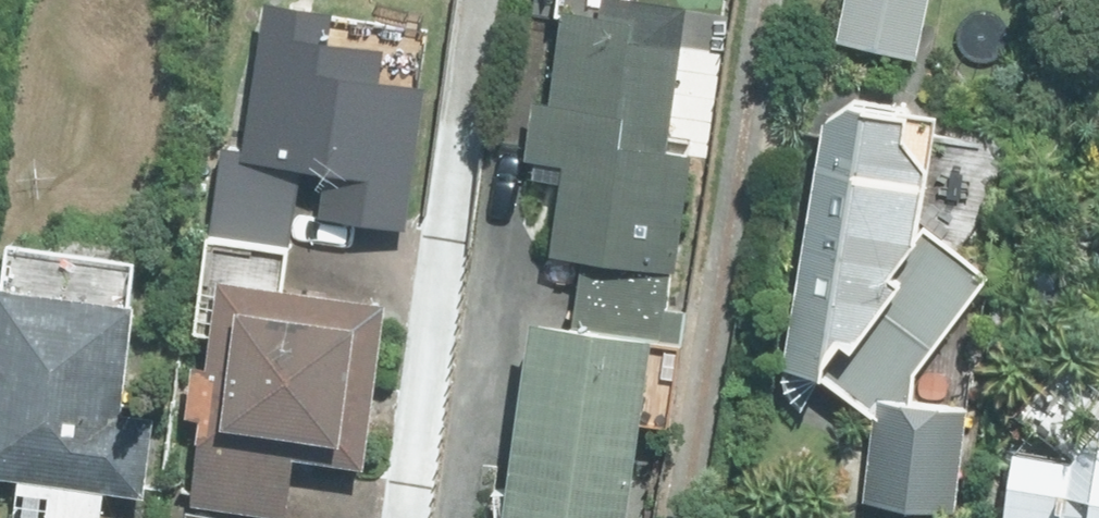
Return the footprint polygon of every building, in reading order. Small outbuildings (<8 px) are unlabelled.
[(215,229),(296,242),(308,165),(328,169),(320,218),(405,231),(428,82),(386,76),(391,46),(334,38),(339,9),(282,0),(271,0),(247,154),(228,151),(215,229)] [(558,254),(677,270),(692,151),(676,149),(696,0),(567,0),(554,99),(543,98),(533,178),(567,182),(558,254)] [(934,0),(848,0),(840,42),(923,58),(934,0)] [(878,414),(867,497),(958,509),(972,407),(917,400),(921,371),(996,275),(989,270),(1011,121),(853,97),(850,119),(831,116),(793,367),(821,371),(878,414)] [(296,250),(217,237),(202,332),(219,335),(214,367),(199,365),(188,436),(204,438),(194,503),(288,517),(298,450),(376,462),(400,305),(290,288),(296,250)] [(11,239),(0,322),(0,472),(22,475),(16,517),(107,517),(111,487),(150,492),(160,418),(128,414),(148,257),(11,239)] [(538,316),(511,517),(641,517),(666,334),(538,316)] [(1010,517),(1098,517),(1098,435),(1083,457),(1021,447),(1010,517)]
